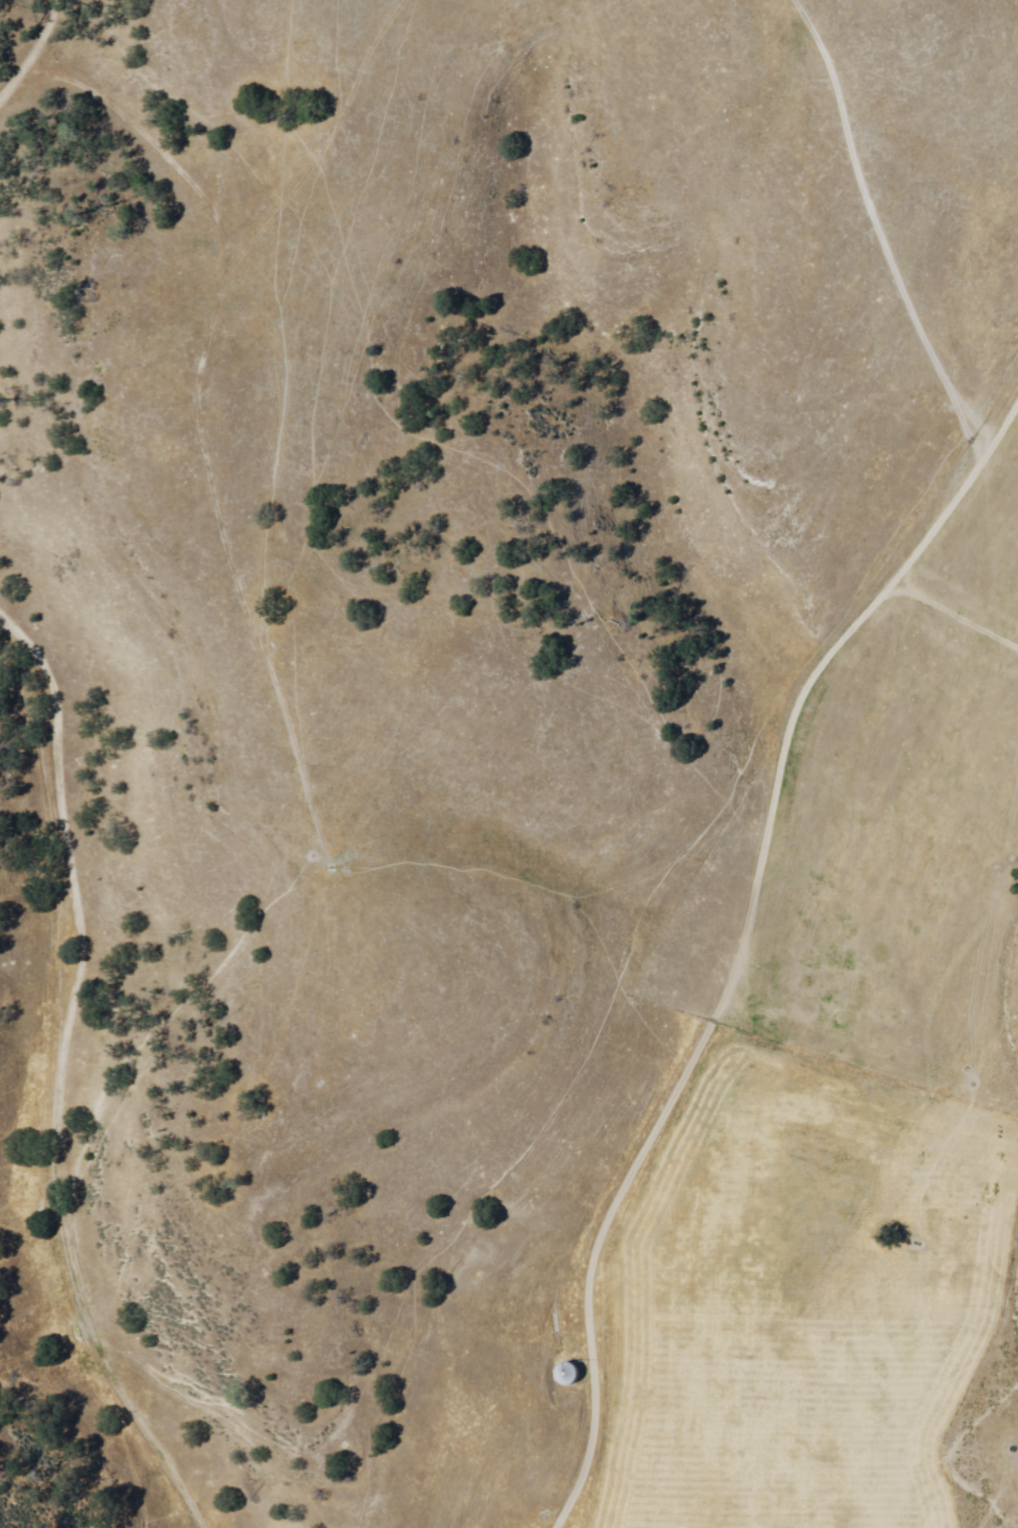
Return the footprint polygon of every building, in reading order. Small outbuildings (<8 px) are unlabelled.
[(562,1386),(578,1381),(572,1362),(556,1367),(562,1386)]
